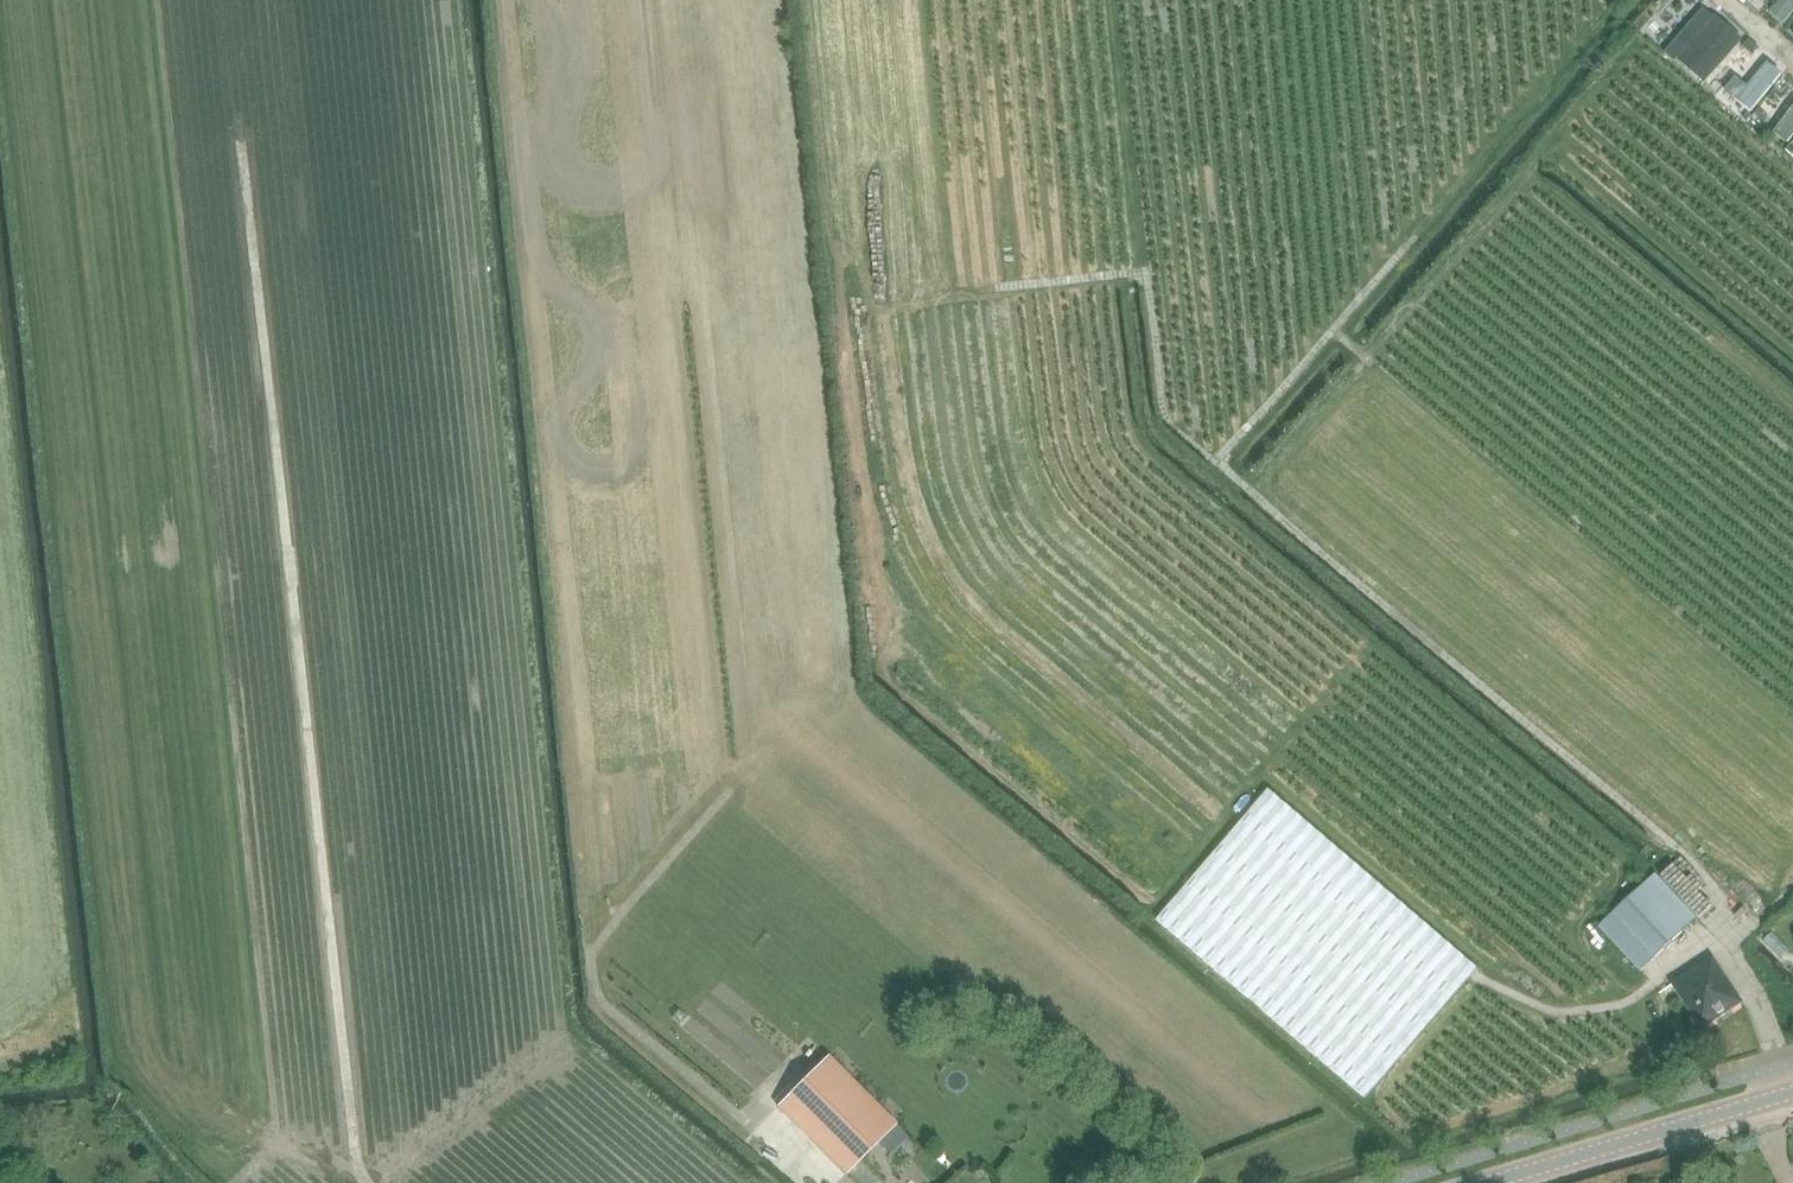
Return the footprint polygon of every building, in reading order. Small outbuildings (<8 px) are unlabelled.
[(1741,41),(1713,17),(1678,58),(1706,82),(1741,41)] [(1366,1098),(1477,969),(1478,968),(1269,790),(1157,920),(1366,1098)] [(1699,899),(1708,891),(1678,859),(1669,867),(1699,899)] [(1655,873),(1599,925),(1641,971),(1697,919),(1655,873)] [(1773,932),(1764,941),(1782,959),(1791,950),(1773,932)] [(1702,1029),(1743,1002),(1713,957),(1672,984),(1702,1029)] [(778,1107),(799,1128),(845,1175),(896,1124),(849,1077),(829,1057),(778,1107)]
